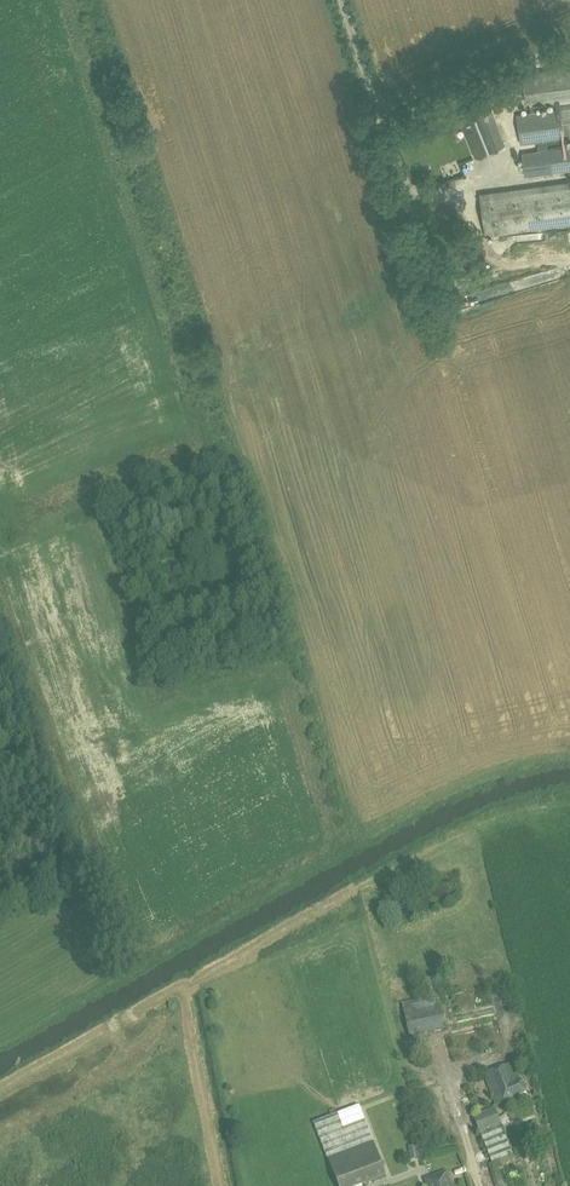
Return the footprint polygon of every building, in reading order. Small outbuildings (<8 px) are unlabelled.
[(523,75),(527,103),(530,103),(530,105),(554,102),(555,110),(531,113),(517,115),(521,144),(538,142),(539,151),(523,153),(526,176),(569,170),(569,147),(547,150),(546,140),(569,137),(569,68),(523,75)] [(459,115),(476,157),(506,145),(489,103),(459,115)] [(480,194),(485,236),(569,224),(569,182),(480,194)] [(526,243),(549,238),(548,230),(524,235),(526,243)] [(495,243),(496,255),(509,254),(509,242),(495,243)] [(440,977),(419,982),(423,999),(436,996),(439,1007),(443,1006),(442,998),(444,997),(440,977)] [(402,1003),(410,1037),(445,1030),(439,1007),(436,996),(423,999),(402,1003)] [(526,999),(516,1004),(520,1013),(530,1008),(526,999)] [(526,1094),(515,1063),(485,1075),(496,1105),(526,1094)] [(359,1107),(314,1123),(328,1159),(372,1142),(359,1107)] [(473,1116),(492,1163),(513,1155),(493,1108),(473,1116)] [(385,1176),(372,1142),(328,1159),(338,1185),(359,1185),(385,1176)] [(409,1147),(411,1160),(419,1158),(416,1145),(409,1147)] [(429,1185),(452,1185),(447,1173),(427,1180),(429,1185)] [(498,1174),(492,1176),(495,1185),(501,1183),(498,1174)]
